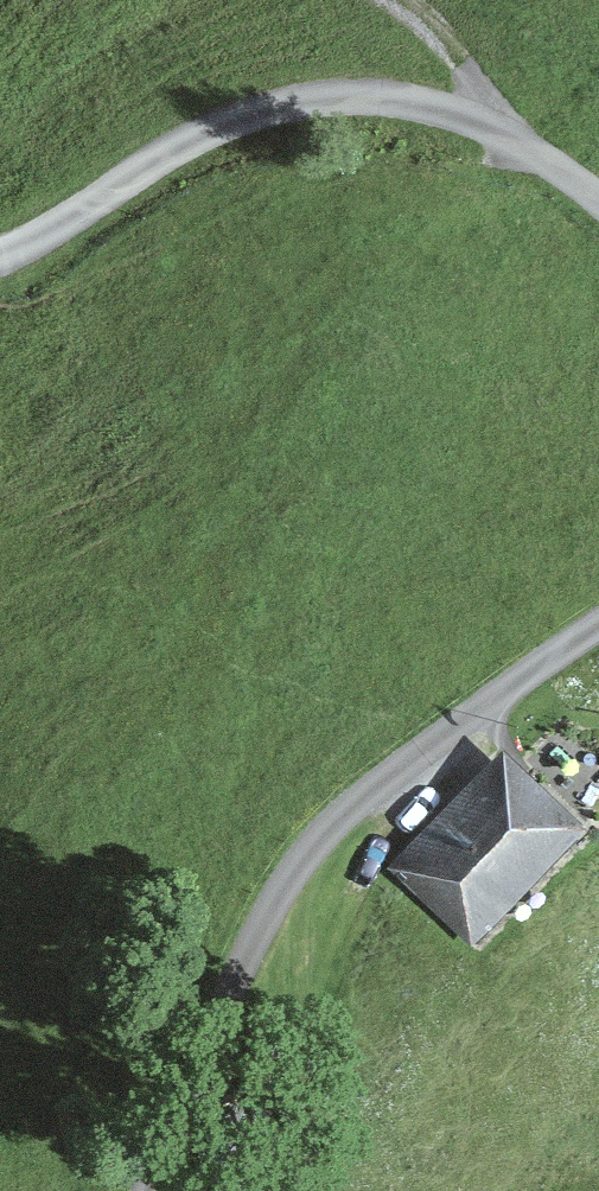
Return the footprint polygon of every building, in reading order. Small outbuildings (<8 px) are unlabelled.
[(471,930),(569,829),(501,763),(403,864),(471,930)]
